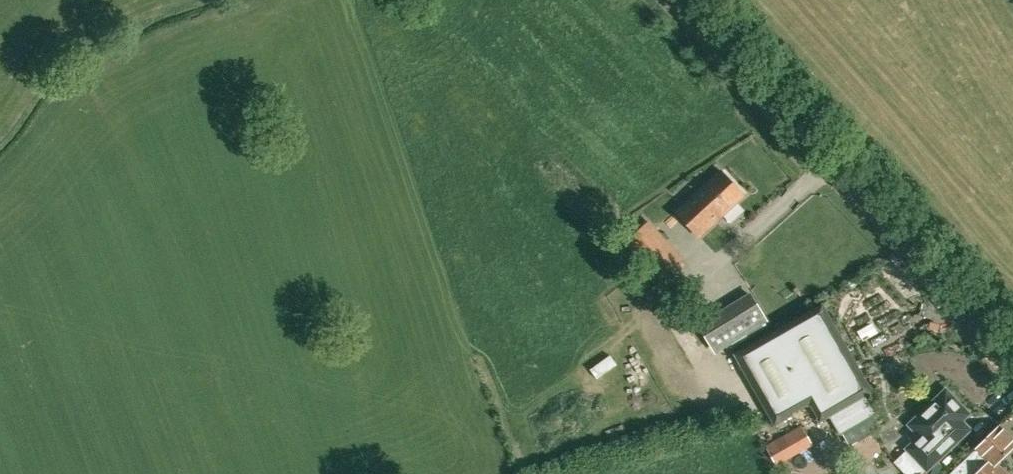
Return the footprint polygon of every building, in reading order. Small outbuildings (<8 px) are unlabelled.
[(677,212),(699,236),(744,194),(722,171),(677,212)] [(684,259),(648,221),(625,243),(661,281),(684,259)] [(748,294),(697,324),(711,348),(762,319),(748,294)] [(774,425),(809,405),(819,422),(830,416),(839,432),(874,412),(865,396),(873,391),(822,303),(734,354),(774,425)] [(895,461),(908,473),(920,473),(924,470),(926,468),(927,469),(970,429),(961,420),(969,413),(947,390),(919,416),(921,418),(912,426),(918,433),(905,445),(908,448),(895,461)] [(787,432),(798,451),(811,444),(800,424),(787,432)] [(995,464),(1012,446),(1012,439),(1005,431),(1001,426),(999,425),(950,473),(1005,473),(995,464)]
